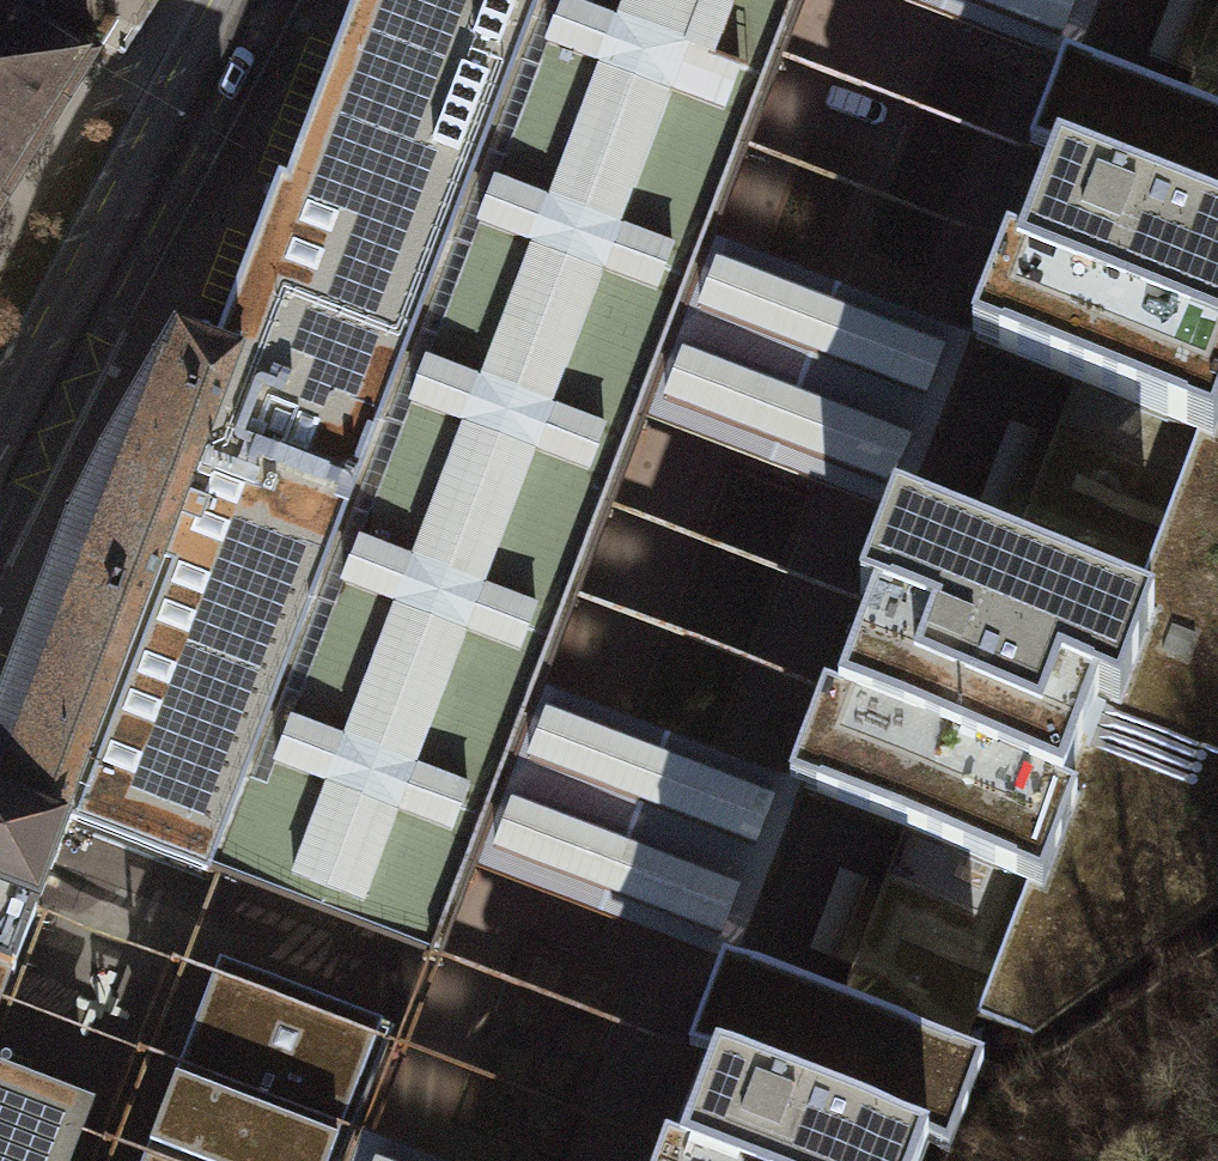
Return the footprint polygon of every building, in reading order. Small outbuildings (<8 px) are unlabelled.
[(96,49),(8,0),(0,0),(0,211),(96,49)] [(72,811),(243,873),(444,946),(805,0),(541,0),(519,58),(388,401),(313,595),(172,546),(72,811)] [(313,595),(388,401),(519,58),(541,0),(358,0),(220,334),(249,347),(172,546),(313,595)] [(643,1142),(675,1058),(712,958),(775,790),(810,693),(833,630),(879,503),(948,345),(985,246),(1016,164),(1056,55),(1074,0),(805,0),(444,946),(418,1019),(364,1160),(636,1160),(643,1142)] [(1179,101),(1217,115),(1217,3),(1179,101)] [(1216,445),(1217,438),(1217,115),(1179,101),(1056,55),(1028,45),(988,153),(1016,164),(985,246),(958,237),(921,335),(948,345),(1068,390),(1194,437),(1216,445)] [(220,334),(177,316),(65,511),(0,690),(0,877),(41,893),(72,811),(172,546),(249,347),(220,334)] [(1194,437),(1068,390),(1009,550),(1135,595),(1194,437)] [(1216,445),(1194,437),(1135,595),(1162,605),(1116,732),(1093,724),(1070,786),(1086,792),(1050,890),(1024,880),(971,1021),(1030,1036),(1217,904),(1217,438),(1216,445)] [(978,452),(963,497),(1009,512),(1023,466),(978,452)] [(1024,880),(1050,890),(1086,792),(1070,786),(1093,724),(1116,732),(1162,605),(1135,595),(1009,550),(879,503),(860,496),(814,623),(833,630),(810,693),(786,684),(750,781),(775,790),(898,835),(1024,880)] [(1024,880),(898,835),(888,862),(877,890),(848,969),(835,1004),(958,1050),(971,1021),(1024,880)] [(0,877),(0,954),(17,960),(41,893),(0,877)] [(928,1153),(947,1160),(985,1060),(958,1050),(835,1004),(712,958),(684,948),(646,1047),(675,1058),(643,1142),(617,1132),(606,1160),(925,1160),(928,1153)] [(0,954),(0,1007),(17,960),(0,954)] [(337,1142),(382,1025),(216,962),(172,1079),(143,1155),(141,1160),(330,1160),(337,1142)] [(107,1095),(0,1056),(0,1160),(83,1160),(107,1095)]
